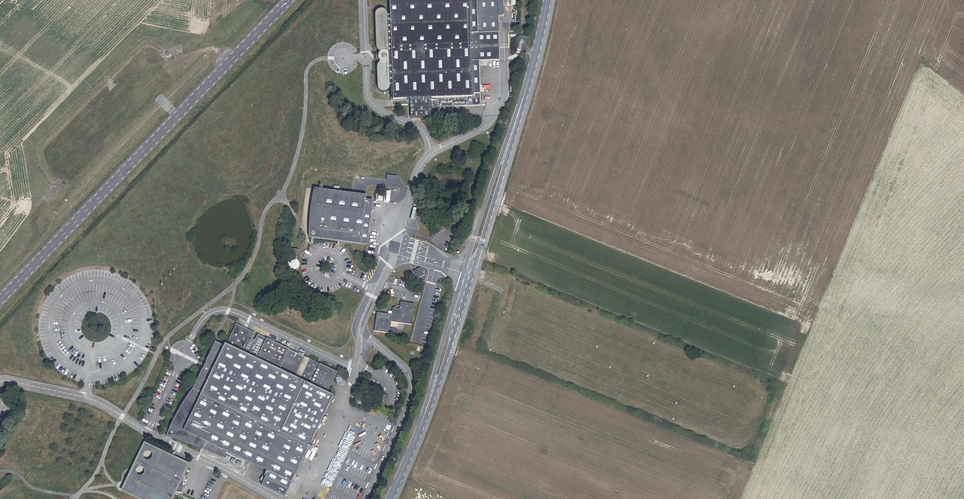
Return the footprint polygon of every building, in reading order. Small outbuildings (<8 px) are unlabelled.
[(481,108),(480,63),(500,62),(498,0),(432,0),(419,0),(410,1),(395,1),(395,0),(390,0),(390,17),(388,16),(387,14),(384,11),(380,10),(375,14),(376,50),(380,54),(379,55),(378,60),(380,63),(379,65),(377,68),(378,90),(380,93),(384,95),(387,94),(390,92),(391,88),(393,88),(393,102),(411,102),(411,120),(432,120),(432,114),(432,110),(481,108)] [(314,240),(367,247),(372,202),(366,202),(366,197),(314,190),(312,198),(310,213),(308,228),(309,239),(311,239),(314,240)] [(419,284),(420,280),(424,277),(420,270),(413,274),(415,278),(412,279),(411,282),(419,284)] [(390,324),(411,327),(414,306),(400,304),(399,311),(392,310),(391,316),(390,324)] [(390,324),(391,316),(376,314),(374,333),(389,335),(390,324)] [(260,485),(283,496),(331,395),(325,392),(335,371),(307,358),(298,378),(294,377),(304,356),(256,333),(253,339),(250,337),(252,332),(234,323),(224,343),(223,343),(222,345),(213,341),(190,390),(183,398),(175,412),(167,428),(164,435),(164,436),(201,449),(202,448),(221,458),(224,451),(266,471),(260,485)] [(294,377),(298,378),(307,358),(304,356),(294,377)] [(352,401),(364,406),(367,400),(355,395),(352,401)] [(131,477),(143,479),(157,450),(146,445),(131,477)] [(183,494),(185,464),(169,463),(169,456),(157,450),(143,479),(131,477),(129,478),(129,485),(131,485),(129,491),(132,494),(141,498),(172,498),(174,495),(173,495),(173,493),(183,494)]
